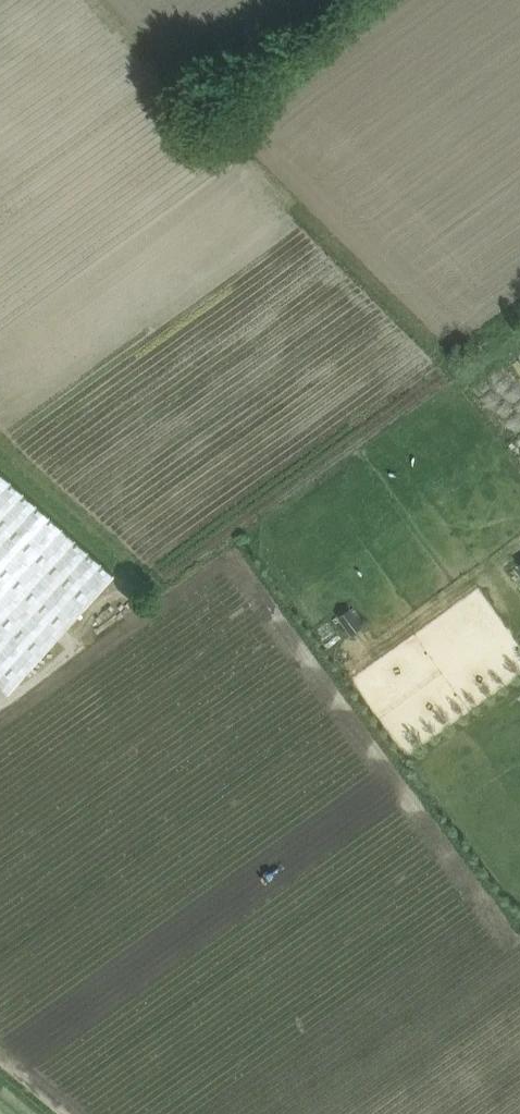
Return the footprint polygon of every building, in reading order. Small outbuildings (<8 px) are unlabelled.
[(114,573),(0,471),(0,685),(7,692),(114,573)] [(511,568),(519,581),(519,562),(511,568)] [(356,609),(366,628),(380,621),(370,602),(356,609)] [(350,607),(339,615),(351,633),(363,624),(350,607)]
